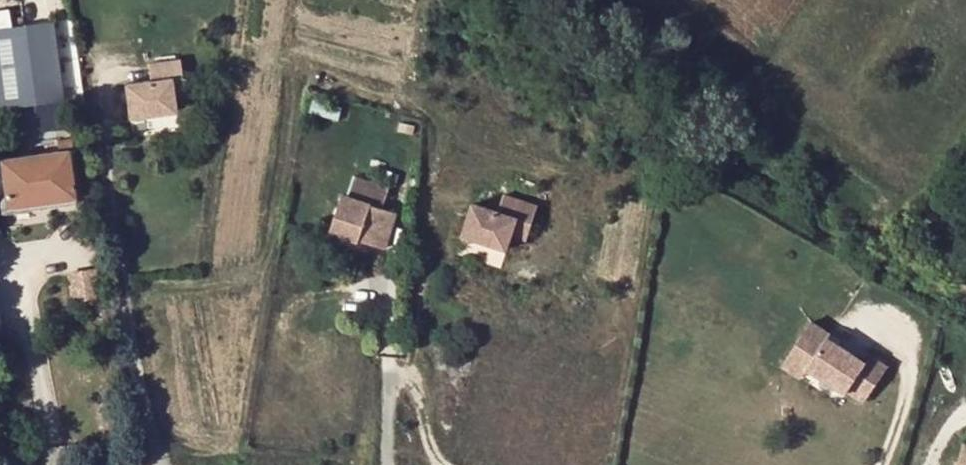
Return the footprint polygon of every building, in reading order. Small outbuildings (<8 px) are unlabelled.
[(50,25),(0,32),(0,110),(61,101),(50,25)] [(123,83),(128,117),(173,111),(171,96),(168,77),(181,75),(178,58),(145,63),(148,80),(123,83)] [(184,94),(181,75),(168,77),(171,96),(184,94)] [(1,162),(5,200),(6,208),(74,198),(67,153),(72,152),(70,141),(56,143),(57,153),(1,162)] [(343,196),(331,233),(385,250),(396,214),(384,210),(390,192),(354,179),(348,198),(343,196)] [(510,234),(515,218),(531,223),(536,206),(501,194),(496,211),(471,203),(461,235),(505,249),(510,234)] [(74,198),(6,208),(5,200),(0,201),(0,212),(1,215),(75,205),(74,198)] [(526,240),(531,223),(515,218),(510,234),(526,240)] [(866,403),(890,368),(872,356),(867,363),(829,337),(831,334),(812,322),(793,351),(814,364),(810,369),(848,394),(850,392),(866,403)] [(810,369),(814,364),(793,351),(782,365),(803,379),(810,369)]
